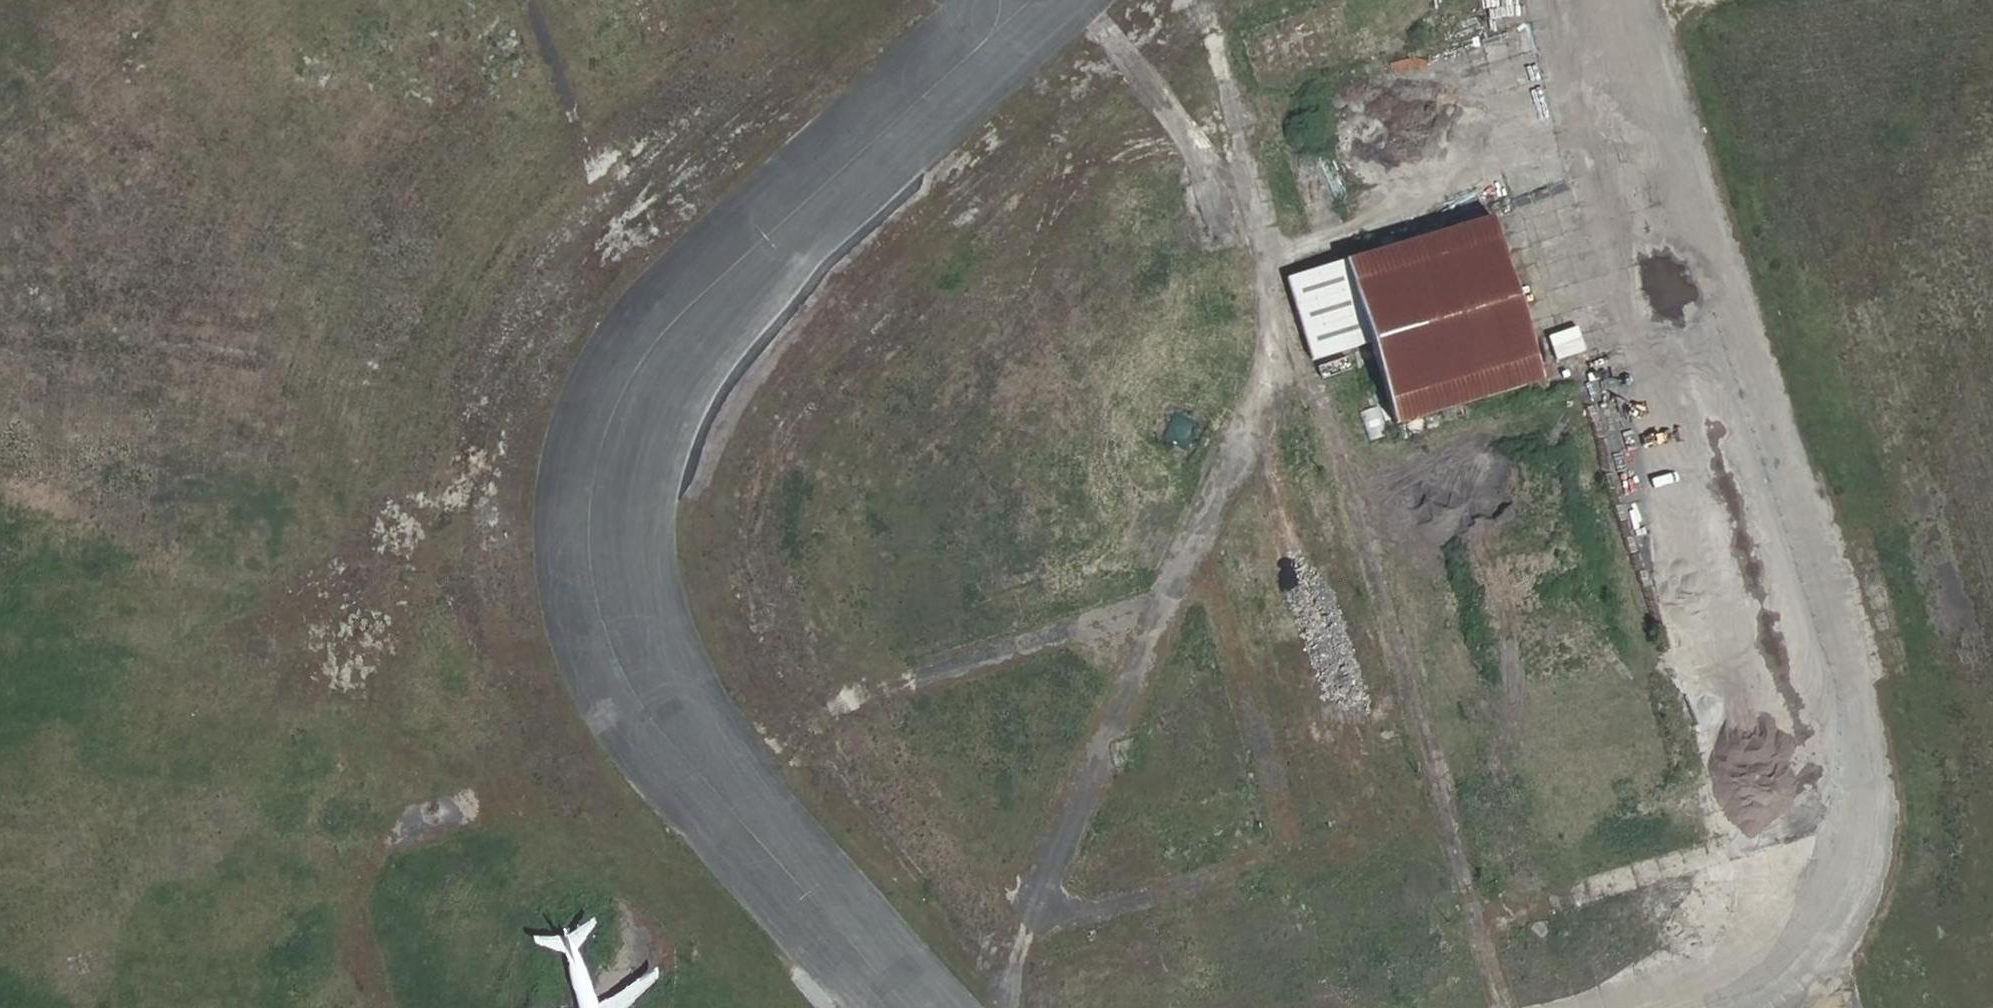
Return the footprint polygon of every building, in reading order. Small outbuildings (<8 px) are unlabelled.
[(1477,225),(1335,264),(1380,422),(1526,379),(1477,225)]
